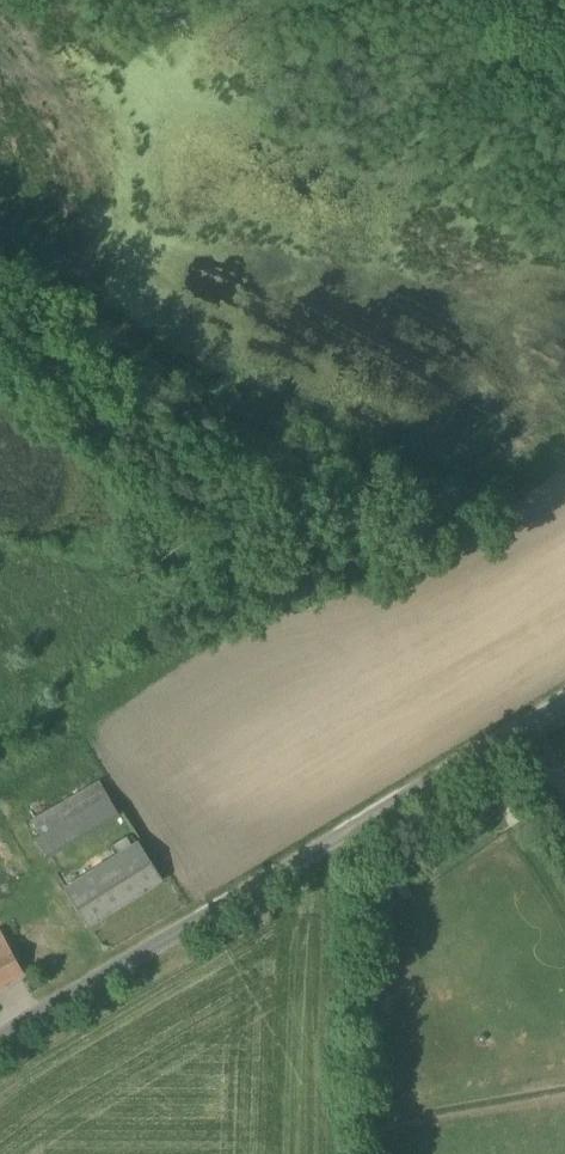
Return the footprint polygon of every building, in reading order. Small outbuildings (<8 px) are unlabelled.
[(99,781),(57,804),(33,817),(53,851),(76,837),(117,814),(99,781)] [(64,887),(66,885),(91,925),(161,881),(135,841),(79,877),(74,869),(59,879),(64,887)] [(23,973),(4,939),(0,941),(0,986),(23,973)]
